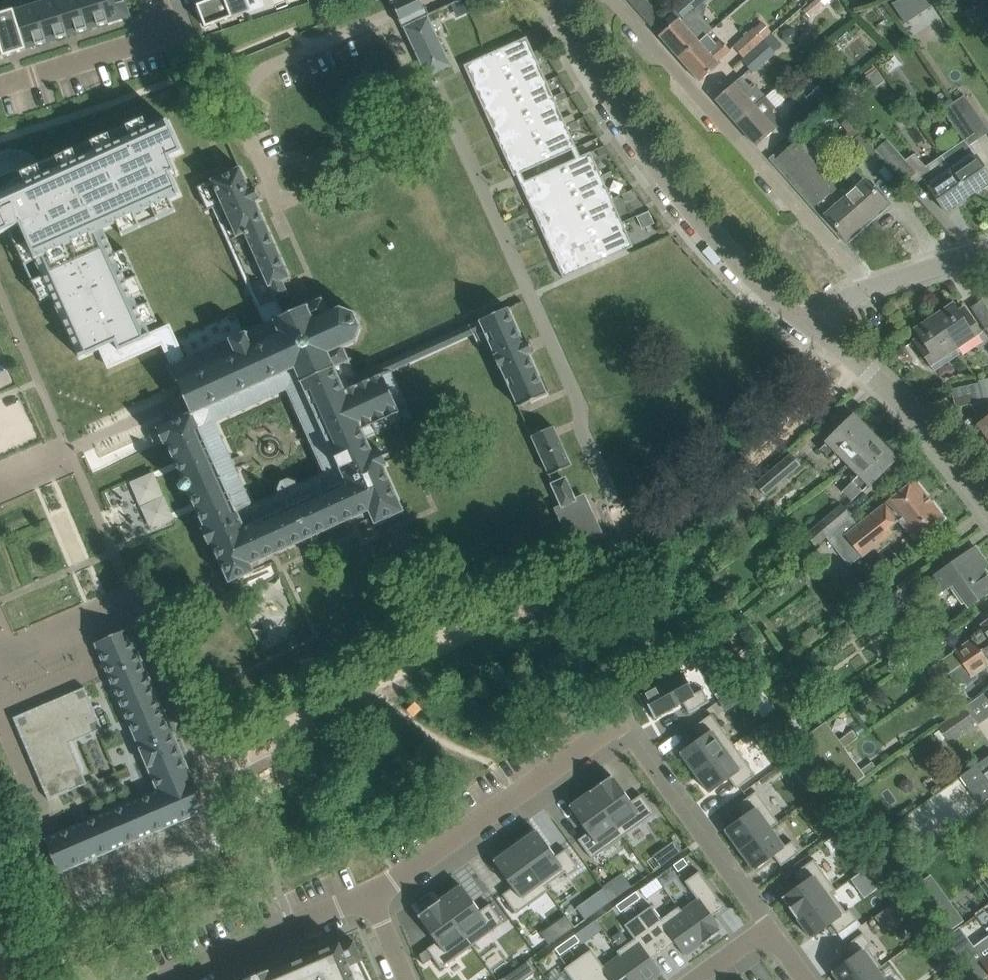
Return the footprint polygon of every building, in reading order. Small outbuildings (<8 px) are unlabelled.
[(35,4),(47,42),(67,35),(56,0),(49,0),(35,4)] [(67,35),(88,29),(79,0),(56,0),(67,35)] [(88,29),(109,22),(102,0),(79,0),(88,29)] [(109,22),(129,16),(124,0),(102,0),(109,22)] [(197,5),(205,27),(250,10),(246,0),(210,0),(197,5)] [(391,5),(395,12),(398,19),(425,7),(422,0),(401,0),(400,1),(391,5)] [(641,14),(640,14),(651,26),(661,17),(646,0),(628,0),(641,14)] [(675,6),(684,17),(702,0),(681,0),(675,6)] [(805,7),(812,15),(823,5),(818,0),(814,0),(805,7)] [(35,4),(14,11),(26,48),(47,42),(35,4)] [(429,15),(425,7),(398,19),(402,27),(403,27),(426,75),(427,78),(429,76),(451,66),(428,15),(429,15)] [(699,41),(706,35),(711,30),(693,9),(681,20),(679,18),(659,35),(679,58),(699,41)] [(934,9),(919,19),(925,27),(940,17),(934,9)] [(0,14),(0,45),(4,57),(26,49),(26,48),(14,11),(14,10),(0,14)] [(731,46),(743,59),(772,34),(760,20),(731,46)] [(783,47),(772,34),(743,59),(740,61),(752,74),(783,47)] [(706,35),(699,41),(679,58),(700,82),(719,64),(717,61),(730,49),(722,40),(715,45),(706,35)] [(476,86),(537,58),(527,36),(464,65),(465,67),(470,65),(473,70),(470,71),(475,82),(474,82),(476,86)] [(547,81),(537,58),(476,86),(477,88),(480,87),(482,92),(480,93),(485,103),(484,104),(486,108),(547,81)] [(876,70),(866,77),(874,89),(884,82),(876,70)] [(716,100),(736,123),(766,96),(757,85),(753,89),(742,76),(716,100)] [(557,103),(547,81),(486,108),(487,110),(490,108),(492,114),(490,115),(495,125),(494,126),(496,130),(557,103)] [(819,86),(787,113),(799,126),(830,99),(819,86)] [(776,107),(766,96),(736,123),(757,146),(782,123),(771,111),(776,107)] [(954,104),(978,139),(987,132),(987,129),(965,96),(954,104)] [(567,125),(557,103),(496,130),(497,132),(500,130),(502,136),(500,137),(504,147),(504,148),(506,153),(567,125)] [(978,139),(954,104),(942,112),(963,142),(942,157),(952,172),(969,196),(987,183),(987,174),(975,156),(968,146),(978,139)] [(116,224),(121,235),(176,211),(170,199),(181,195),(171,174),(176,172),(170,158),(183,152),(168,120),(149,129),(144,117),(21,173),(20,173),(25,185),(0,196),(0,234),(9,230),(40,300),(52,295),(80,358),(101,348),(99,343),(121,333),(125,342),(148,332),(146,326),(157,321),(125,249),(113,254),(102,230),(116,224)] [(512,157),(510,159),(514,169),(515,173),(513,174),(514,176),(577,147),(567,125),(506,153),(507,154),(510,152),(512,157)] [(864,163),(876,152),(873,148),(871,149),(862,138),(851,147),(864,163)] [(800,139),(777,159),(845,237),(884,203),(865,181),(864,181),(854,170),(839,183),(800,139)] [(929,188),(945,212),(969,196),(952,172),(942,157),(924,168),(912,154),(901,161),(882,139),(873,148),(876,152),(910,190),(910,189),(904,182),(917,171),(922,176),(929,187),(929,188)] [(590,152),(523,182),(527,192),(528,192),(533,204),(533,205),(533,206),(601,175),(590,152)] [(358,323),(360,323),(361,320),(360,318),(357,317),(356,317),(354,314),(356,312),(355,311),(353,313),(341,308),(341,305),(338,305),(338,308),(328,313),(323,301),(325,300),(324,297),(322,298),(321,296),(318,297),(319,299),(307,305),(306,303),(303,304),(304,306),(283,316),(277,300),(289,295),(282,281),(290,278),(256,201),(260,199),(254,186),(250,188),(240,167),(211,180),(211,181),(197,187),(207,209),(213,207),(265,324),(246,333),(238,315),(182,341),(172,320),(148,332),(125,342),(121,333),(99,343),(101,348),(109,366),(163,342),(172,363),(169,364),(170,367),(177,383),(181,391),(177,392),(177,391),(175,392),(177,395),(181,406),(183,410),(185,409),(184,407),(187,406),(190,413),(188,414),(156,428),(157,431),(151,434),(151,433),(149,434),(155,447),(157,446),(156,445),(162,443),(164,445),(167,444),(183,480),(181,480),(179,485),(181,490),(186,492),(188,491),(204,527),(201,529),(209,545),(212,544),(229,583),(254,571),(269,564),(266,558),(354,518),(358,525),(365,521),(368,528),(376,525),(376,524),(404,511),(384,466),(387,465),(380,449),(373,452),(366,437),(410,416),(389,371),(472,334),(475,342),(486,337),(518,407),(547,394),(529,355),(533,354),(527,340),(523,342),(508,308),(379,366),(378,363),(375,364),(376,367),(366,371),(365,369),(363,370),(364,372),(356,376),(350,361),(352,360),(351,358),(348,359),(343,347),(353,342),(355,344),(357,342),(355,340),(360,329),(363,328),(362,326),(360,326),(358,323)] [(540,212),(537,213),(543,226),(542,226),(544,229),(611,199),(601,175),(533,206),(534,208),(537,206),(540,212)] [(622,223),(611,199),(544,229),(545,231),(548,230),(550,235),(548,236),(553,249),(555,253),(622,223)] [(622,223),(555,253),(555,254),(558,253),(561,258),(558,259),(564,272),(563,272),(564,275),(562,276),(563,278),(633,247),(622,223)] [(953,304),(934,316),(955,349),(980,332),(967,312),(961,316),(953,304)] [(955,349),(934,316),(914,329),(923,342),(917,345),(931,366),(955,349)] [(986,401),(987,400),(987,377),(977,380),(978,383),(982,402),(986,401)] [(975,403),(976,403),(982,402),(978,383),(951,389),(955,408),(975,403)] [(976,403),(987,419),(978,425),(987,438),(987,404),(986,401),(982,402),(976,403)] [(837,450),(849,461),(874,437),(853,416),(820,448),(829,458),(837,450)] [(531,436),(549,476),(571,465),(553,426),(536,434),(531,436)] [(895,459),(874,437),(849,461),(861,474),(843,492),(851,501),(861,491),(862,491),(895,459)] [(764,495),(800,465),(791,454),(755,484),(764,495)] [(553,485),(562,505),(574,500),(565,479),(553,485)] [(915,540),(943,518),(914,481),(845,536),(861,556),(892,532),(889,527),(899,519),(915,540)] [(815,545),(851,515),(842,505),(807,535),(815,545)] [(987,592),(987,576),(970,551),(928,580),(937,593),(952,583),(968,606),(987,592)] [(883,621),(910,601),(901,588),(874,608),(883,621)] [(962,664),(987,646),(987,621),(982,625),(985,629),(942,659),(941,666),(947,675),(962,664)] [(157,791),(44,839),(59,873),(206,810),(129,628),(94,643),(157,791)] [(499,633),(416,673),(422,686),(505,646),(499,633)] [(962,664),(947,675),(942,678),(950,689),(970,675),(971,677),(987,666),(987,646),(962,664)] [(682,671),(641,694),(654,718),(683,702),(689,713),(709,702),(703,689),(694,694),(682,671)] [(27,750),(32,761),(48,800),(49,800),(70,791),(87,784),(70,743),(102,729),(85,688),(84,687),(13,718),(27,750)] [(975,722),(964,707),(937,727),(947,742),(975,722)] [(700,738),(680,752),(694,773),(733,744),(712,714),(692,728),(700,738)] [(801,739),(820,765),(837,753),(818,727),(801,739)] [(733,744),(694,773),(697,776),(696,776),(700,782),(701,781),(709,793),(729,779),(736,789),(756,775),(733,744)] [(837,753),(820,765),(840,793),(864,776),(853,760),(846,766),(837,753)] [(982,774),(976,765),(959,778),(978,804),(987,797),(987,770),(982,774)] [(612,775),(590,791),(623,836),(655,813),(641,794),(631,802),(612,775)] [(590,791),(569,806),(588,833),(578,840),(592,859),(623,836),(590,791)] [(744,815),(724,830),(733,841),(732,842),(736,847),(739,850),(770,827),(771,828),(779,823),(756,791),(737,805),(744,815)] [(770,827),(739,850),(754,870),(774,856),(781,866),(800,852),(792,841),(784,846),(771,828),(770,827)] [(536,830),(515,845),(545,887),(546,886),(565,872),(568,876),(579,868),(565,849),(555,856),(536,830)] [(891,843),(882,850),(890,861),(899,854),(891,843)] [(515,845),(494,861),(513,887),(502,894),(516,914),(549,890),(546,886),(545,887),(515,845)] [(683,858),(673,865),(678,872),(688,865),(683,858)] [(802,883),(782,898),(796,918),(832,892),(832,893),(836,890),(813,859),(794,873),(802,883)] [(681,910),(681,911),(704,943),(722,930),(712,916),(725,907),(699,871),(685,882),(697,899),(681,910)] [(461,885),(439,900),(472,946),(504,923),(490,904),(480,911),(461,885)] [(636,892),(626,898),(631,905),(640,898),(636,892)] [(832,892),(796,918),(811,938),(831,924),(838,934),(857,920),(849,909),(845,911),(832,893),(832,892)] [(422,913),(418,916),(437,942),(427,949),(433,957),(441,968),(472,946),(439,900),(436,902),(433,898),(419,908),(422,913)] [(626,898),(616,905),(621,912),(631,905),(626,898)] [(651,906),(638,915),(664,951),(675,942),(685,956),(704,943),(681,911),(681,910),(679,907),(661,919),(651,906)] [(617,951),(619,955),(620,955),(639,979),(652,979),(662,973),(652,959),(664,951),(638,915),(624,925),(634,939),(617,951)] [(945,937),(975,979),(987,971),(987,972),(987,935),(974,946),(960,926),(945,937)] [(831,971),(837,979),(862,979),(877,969),(878,970),(882,967),(867,947),(871,944),(863,933),(844,947),(851,957),(831,971)] [(575,935),(565,942),(570,948),(580,941),(575,935)] [(349,966),(362,960),(354,940),(341,946),(340,944),(270,973),(269,970),(266,972),(265,970),(244,979),(355,979),(349,966)] [(565,942),(555,949),(560,955),(570,948),(565,942)] [(427,949),(419,955),(423,964),(433,957),(427,949)] [(578,959),(593,979),(639,979),(620,955),(619,955),(604,967),(591,949),(578,959)] [(500,979),(524,979),(537,971),(529,959),(500,979)] [(550,979),(593,979),(578,959),(564,969),(565,970),(550,979)] [(862,979),(885,979),(878,970),(877,969),(862,979)]
